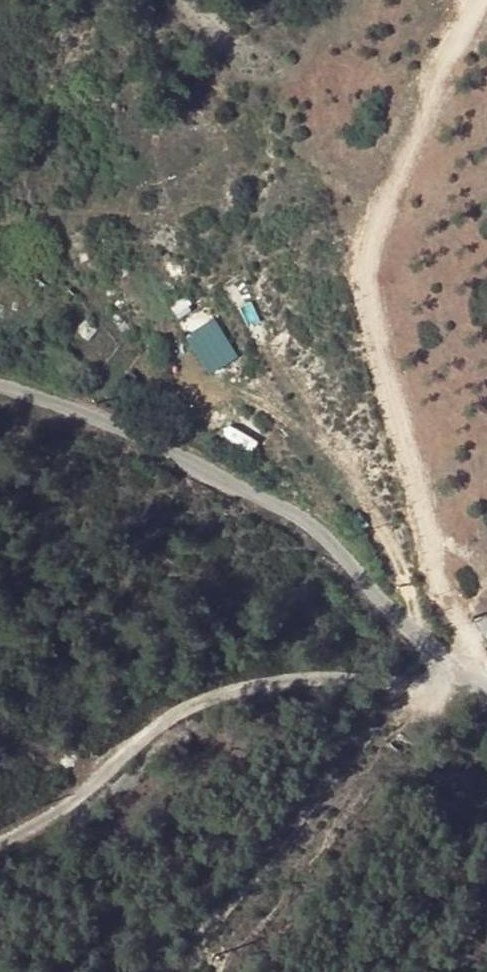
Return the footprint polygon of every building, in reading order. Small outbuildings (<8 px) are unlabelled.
[(206,374),(237,357),(214,316),(183,334),(206,374)]
